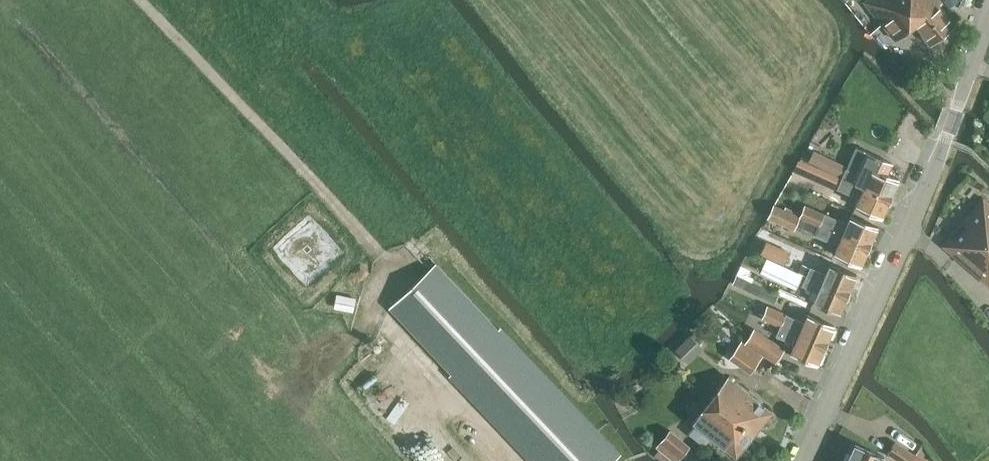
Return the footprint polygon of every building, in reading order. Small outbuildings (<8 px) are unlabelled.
[(896,39),(914,24),(930,44),(955,23),(939,3),(942,2),(940,0),(865,0),(864,1),(896,39)] [(892,162),(856,146),(846,168),(814,151),(809,161),(840,176),(842,177),(890,198),(898,178),(887,173),(892,162)] [(809,161),(804,172),(835,188),(840,176),(809,161)] [(890,198),(842,177),(838,187),(859,196),(855,206),(881,217),(890,198)] [(988,284),(988,203),(983,198),(943,245),(988,284)] [(768,217),(794,228),(799,215),(774,204),(768,217)] [(804,217),(818,223),(824,212),(809,205),(804,217)] [(824,215),(820,224),(869,245),(877,226),(851,214),(846,225),(824,215)] [(869,245),(820,224),(816,234),(823,237),(838,244),(834,254),(860,265),(869,245)] [(751,249),(785,265),(790,253),(756,238),(751,249)] [(807,275),(848,293),(856,274),(830,262),(825,273),(811,266),(807,275)] [(452,373),(536,460),(608,460),(615,454),(434,264),(389,307),(452,373)] [(780,280),(795,288),(801,273),(785,266),(780,280)] [(848,293),(807,275),(803,284),(817,290),(813,301),(839,313),(848,293)] [(762,317),(780,325),(825,344),(834,325),(808,313),(804,321),(767,305),(762,317)] [(825,344),(780,325),(776,334),(795,343),(790,352),(817,364),(825,344)] [(745,342),(776,361),(784,348),(754,328),(745,342)] [(676,349),(686,359),(700,345),(691,335),(676,349)] [(730,358),(750,371),(762,354),(742,341),(730,358)] [(693,421),(736,455),(772,411),(728,377),(693,421)] [(657,446),(676,460),(689,445),(670,430),(657,446)] [(895,441),(888,452),(902,460),(910,460),(915,454),(895,441)] [(847,460),(881,460),(883,457),(855,444),(847,460)]
